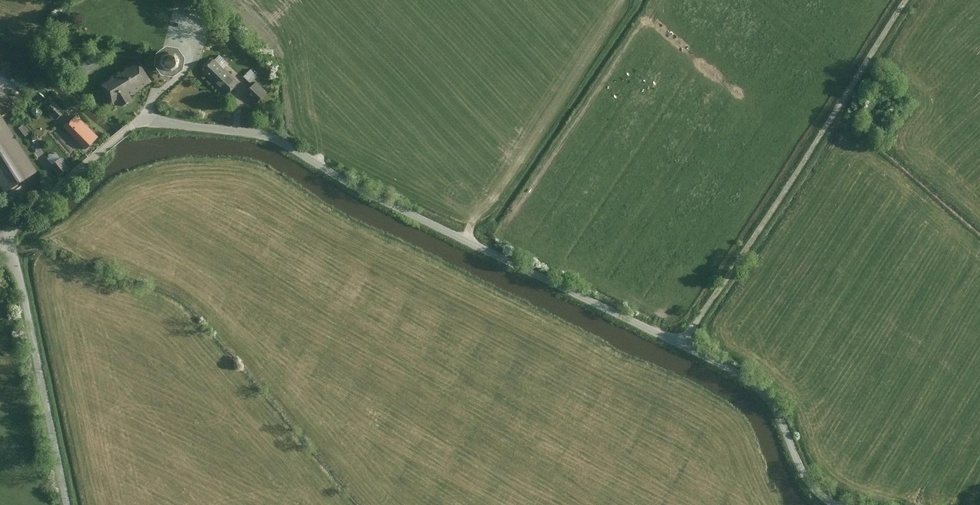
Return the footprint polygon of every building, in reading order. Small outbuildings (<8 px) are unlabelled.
[(151,51),(147,63),(155,75),(166,76),(177,68),(179,57),(172,46),(159,44),(151,51)] [(224,96),(237,83),(213,59),(200,71),(224,96)] [(149,81),(135,62),(97,86),(107,104),(115,100),(116,104),(121,104),(129,100),(126,96),(149,81)] [(258,77),(250,69),(243,76),(251,84),(258,77)] [(266,94),(256,85),(246,95),(256,105),(266,94)] [(61,112),(52,102),(44,109),(54,119),(61,112)] [(0,116),(0,191),(3,195),(36,174),(0,116)] [(77,117),(64,129),(83,149),(95,137),(77,117)] [(32,133),(24,122),(17,127),(25,138),(32,133)] [(68,168),(60,158),(50,166),(58,176),(68,168)]
